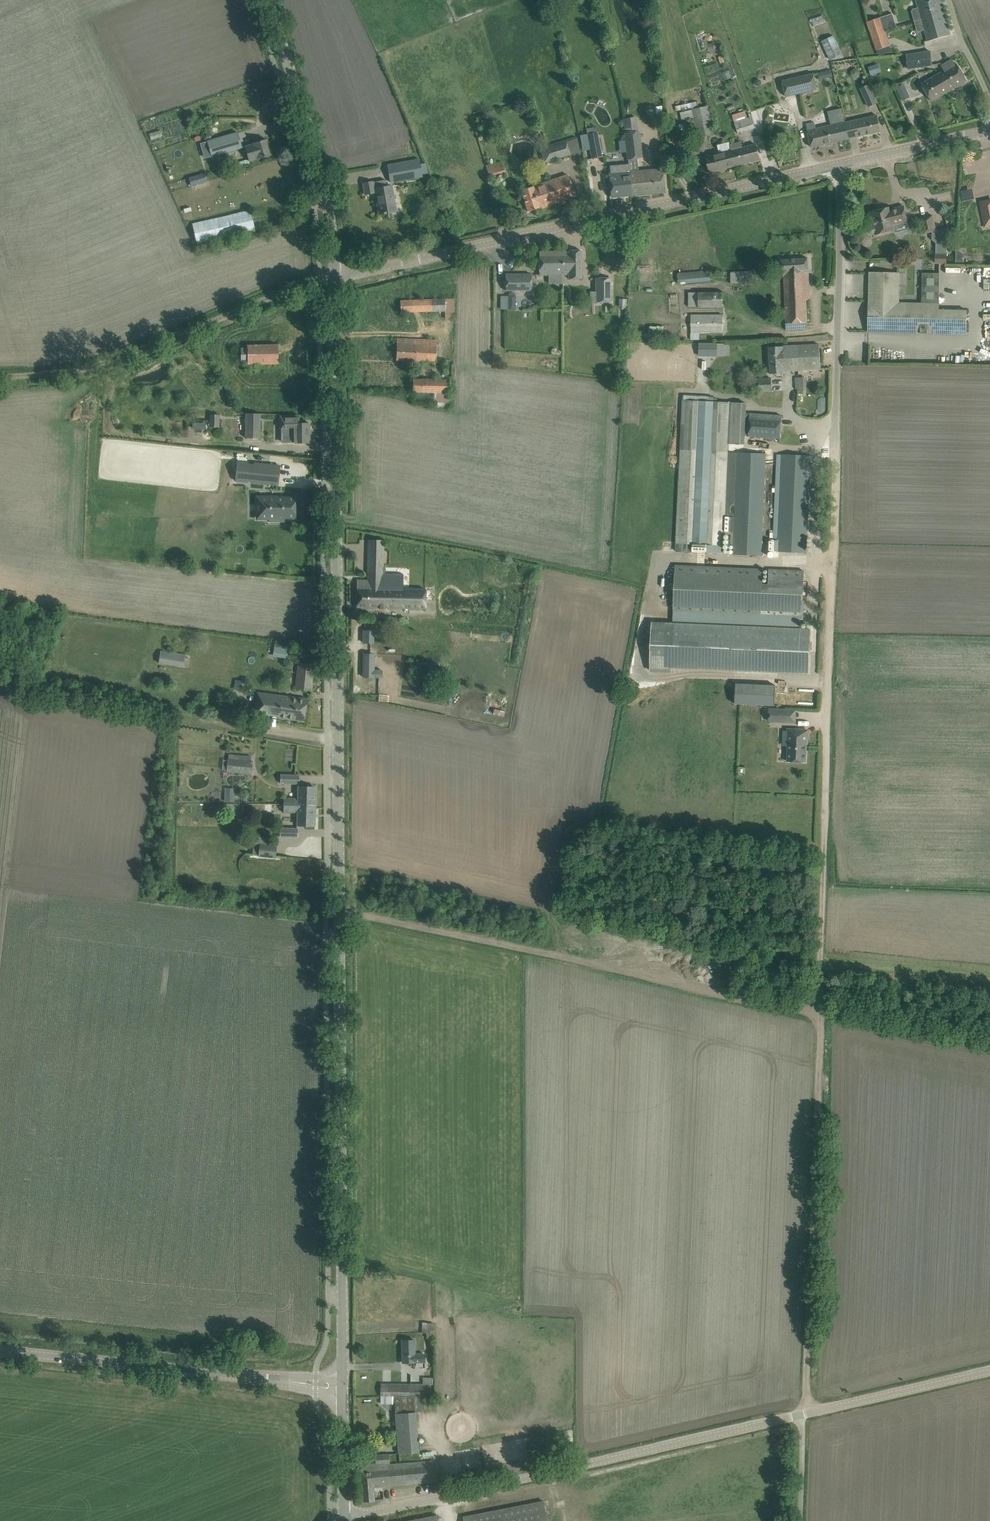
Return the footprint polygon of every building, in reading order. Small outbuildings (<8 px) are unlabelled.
[(915,21),(944,13),(943,8),(944,8),(942,0),(916,0),(918,7),(913,9),(912,11),(915,21)] [(927,41),(941,37),(950,34),(944,13),(915,21),(915,22),(922,20),(927,41)] [(881,17),(867,22),(871,34),(897,26),(893,14),(881,17)] [(890,46),(887,36),(893,34),(891,30),(897,28),(897,26),(871,34),(877,50),(890,46)] [(830,60),(842,54),(834,36),(822,42),(830,60)] [(909,69),(933,66),(930,51),(907,55),(909,69)] [(952,60),(944,65),(941,66),(944,71),(922,84),(931,101),(967,80),(957,64),(955,65),(952,60)] [(880,72),(878,64),(869,67),(871,74),(880,72)] [(824,71),(817,73),(819,80),(826,78),(824,71)] [(818,90),(814,74),(783,81),(783,84),(785,94),(787,97),(818,90)] [(878,103),(870,85),(861,88),(869,106),(878,103)] [(905,92),(900,95),(903,101),(908,98),(905,92)] [(692,109),(692,110),(694,118),(698,137),(713,133),(707,106),(698,108),(692,109)] [(738,134),(755,128),(752,117),(747,118),(745,111),(732,115),(738,134)] [(815,122),(806,124),(809,138),(811,147),(881,132),(877,115),(846,122),(845,122),(816,129),(815,122)] [(684,130),(682,123),(676,126),(679,132),(684,130)] [(602,157),(597,127),(587,129),(593,158),(602,157)] [(643,157),(640,131),(624,133),(627,159),(643,157)] [(237,132),(208,141),(211,149),(213,156),(241,148),(237,132)] [(251,160),(261,158),(271,155),(266,140),(254,143),(254,144),(247,146),(251,160)] [(566,141),(547,146),(551,161),(570,155),(566,141)] [(760,160),(758,150),(756,144),(742,148),(741,142),(730,145),(731,150),(735,166),(760,160)] [(735,166),(731,150),(706,156),(710,172),(735,166)] [(418,158),(386,164),(390,182),(421,175),(418,158)] [(629,172),(610,174),(612,197),(632,195),(664,192),(664,182),(662,169),(638,171),(637,158),(628,159),(630,172),(629,172)] [(506,173),(503,163),(487,168),(490,178),(506,173)] [(204,173),(189,177),(191,186),(206,182),(204,173)] [(521,190),(528,211),(576,196),(569,175),(521,190)] [(396,210),(394,200),(391,185),(387,186),(385,179),(372,182),(372,181),(363,183),(365,195),(367,194),(377,192),(379,205),(378,205),(380,214),(381,214),(381,213),(384,212),(384,213),(387,213),(387,212),(396,210)] [(980,202),(985,227),(989,225),(989,200),(980,202)] [(907,222),(906,216),(904,206),(894,209),(894,210),(890,211),(889,208),(870,213),(873,225),(870,226),(868,227),(867,230),(868,232),(869,233),(871,234),(873,234),(877,234),(894,230),(893,225),(907,222)] [(205,221),(192,224),(197,244),(211,240),(255,230),(251,211),(205,221)] [(933,215),(920,218),(924,234),(932,232),(932,240),(936,243),(936,264),(946,264),(948,228),(937,230),(933,215)] [(563,252),(563,275),(569,275),(569,279),(582,279),(582,260),(582,250),(569,251),(569,252),(563,252)] [(539,252),(539,262),(539,275),(563,275),(563,252),(539,252)] [(808,258),(780,260),(781,277),(784,276),(786,324),(807,323),(806,301),(809,299),(808,272),(809,272),(808,258)] [(686,272),(687,284),(711,282),(710,270),(686,272)] [(749,281),(749,271),(731,272),(731,284),(749,283),(749,281)] [(868,332),(939,334),(967,334),(968,310),(939,310),(940,273),(922,273),(921,303),(900,303),(900,273),(870,272),(868,332)] [(531,274),(506,274),(506,291),(532,290),(531,274)] [(596,302),(611,302),(611,278),(596,278),(596,302)] [(688,307),(723,308),(723,293),(689,293),(688,307)] [(401,312),(445,310),(445,319),(455,319),(454,298),(400,300),(401,312)] [(723,314),(691,315),(691,340),(699,340),(699,333),(723,333),(723,314)] [(437,340),(407,339),(397,338),(396,360),(406,361),(436,362),(437,340)] [(699,343),(699,356),(718,357),(719,344),(699,343)] [(247,364),(278,364),(278,345),(247,345),(247,348),(241,348),(241,361),(247,361),(247,364)] [(785,371),(811,370),(821,369),(820,345),(769,347),(770,374),(785,373),(785,371)] [(805,377),(795,377),(796,389),(806,388),(805,377)] [(771,378),(758,379),(759,392),(772,391),(771,378)] [(413,379),(413,392),(434,393),(434,404),(437,404),(437,407),(449,407),(450,393),(450,380),(413,379)] [(224,386),(218,389),(221,395),(229,395),(224,386)] [(677,520),(676,543),(724,545),(724,534),(731,534),(731,545),(734,545),(733,554),(762,556),(766,454),(738,453),(738,456),(728,456),(728,444),(744,445),(744,436),(746,436),(747,413),(746,413),(746,403),(714,402),(709,401),(709,397),(683,396),(683,401),(681,450),(680,463),(677,520)] [(747,413),(746,436),(780,438),(782,416),(747,413)] [(220,427),(220,415),(210,414),(210,427),(220,427)] [(245,414),(245,437),(260,437),(260,414),(245,414)] [(299,415),(280,416),(280,428),(281,428),(281,443),(294,443),(310,443),(310,430),(310,423),(299,423),(299,415)] [(811,455),(782,454),(782,459),(777,459),(773,542),(766,541),(766,551),(777,551),(777,552),(806,553),(811,455)] [(238,461),(236,481),(247,482),(247,481),(248,481),(252,481),(252,482),(266,484),(278,485),(280,465),(256,463),(256,464),(249,464),(249,462),(238,461)] [(278,495),(256,496),(256,505),(257,505),(257,510),(257,511),(256,511),(256,512),(256,520),(269,520),(269,522),(284,522),(284,518),(290,518),(296,518),(296,497),(278,497),(278,495)] [(357,579),(357,607),(425,608),(426,589),(405,588),(405,574),(383,573),(384,540),(368,539),(367,580),(357,579)] [(661,644),(651,644),(650,670),(672,671),(672,667),(809,674),(811,630),(802,630),(805,572),(770,570),(769,591),(763,590),(764,570),(676,566),(673,624),(662,624),(661,644)] [(385,631),(404,631),(404,628),(407,628),(408,622),(385,622),(385,631)] [(288,646),(274,645),(273,657),(286,658),(288,646)] [(296,654),(294,645),(288,646),(290,655),(296,654)] [(185,654),(161,650),(159,663),(184,666),(185,654)] [(363,654),(363,676),(380,676),(380,670),(370,670),(370,654),(363,654)] [(312,691),(314,664),(298,662),(296,689),(312,691)] [(734,704),(775,705),(775,684),(735,683),(734,704)] [(307,699),(297,697),(267,694),(257,692),(254,712),(264,714),(279,716),(278,717),(294,719),(304,721),(307,699)] [(786,710),(769,709),(769,721),(786,722),(786,710)] [(788,731),(784,731),(784,739),(789,739),(788,762),(806,762),(807,730),(788,729),(788,731)] [(227,772),(252,774),(253,760),(251,760),(251,756),(228,754),(227,772)] [(299,775),(281,774),(281,782),(299,783),(299,775)] [(225,787),(224,801),(233,801),(233,787),(225,787)] [(284,798),(284,803),(298,804),(298,802),(303,802),(303,807),(315,807),(315,787),(309,787),(298,787),(298,798),(284,798)] [(297,825),(304,825),(314,825),(315,807),(303,807),(303,802),(298,802),(298,804),(284,803),(283,812),(298,812),(297,825)] [(239,812),(239,804),(223,804),(223,812),(239,812)] [(281,828),(280,836),(297,836),(297,828),(281,828)] [(254,842),(252,854),(258,855),(258,856),(275,857),(277,844),(260,842),(260,843),(254,842)] [(423,1322),(422,1332),(427,1332),(427,1337),(434,1337),(434,1322),(423,1322)] [(403,1362),(413,1362),(415,1362),(425,1362),(425,1354),(414,1354),(414,1340),(402,1340),(403,1362)] [(429,1396),(430,1384),(380,1384),(380,1395),(429,1396)] [(424,1411),(423,1396),(394,1396),(395,1413),(399,1453),(418,1452),(415,1412),(424,1411)] [(389,1463),(389,1454),(375,1455),(376,1463),(376,1464),(379,1464),(389,1463)] [(439,1482),(438,1472),(437,1460),(379,1465),(379,1464),(376,1464),(376,1463),(360,1465),(363,1501),(363,1502),(374,1501),(374,1499),(373,1489),(374,1489),(374,1487),(439,1482)] [(239,1501),(225,1505),(229,1517),(243,1512),(239,1501)] [(543,1501),(463,1517),(464,1520),(547,1520),(543,1501)]
